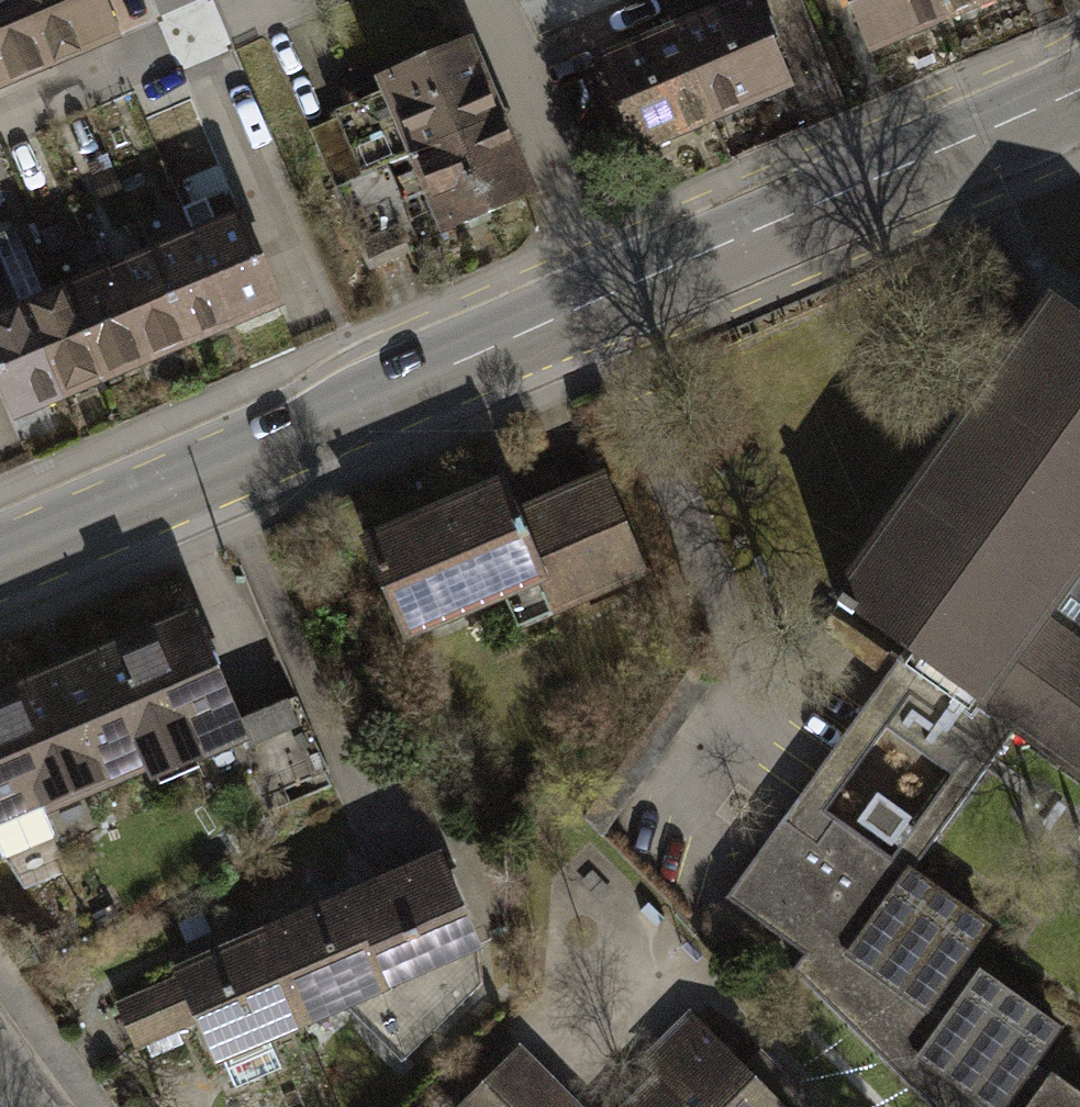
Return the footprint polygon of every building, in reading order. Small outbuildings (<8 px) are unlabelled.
[(52,72),(23,0),(0,0),(0,92),(52,72)] [(130,40),(114,0),(23,0),(52,72),(130,40)] [(813,95),(776,7),(794,0),(749,0),(688,25),(731,129),(813,95)] [(957,30),(945,0),(851,0),(876,62),(957,30)] [(1033,0),(945,0),(957,30),(1033,0)] [(650,163),(731,129),(688,25),(606,59),(650,163)] [(376,171),(412,155),(500,118),(467,42),(380,79),(386,92),(337,113),(339,118),(309,130),(334,188),(376,171)] [(412,155),(445,231),(532,194),(500,118),(412,155)] [(195,154),(168,164),(189,216),(216,205),(195,154)] [(376,171),(334,188),(366,264),(408,246),(376,171)] [(244,333),(290,314),(253,224),(207,242),(244,333)] [(108,388),(71,298),(50,306),(21,234),(0,243),(0,254),(13,287),(25,316),(62,407),(108,388)] [(199,351),(244,333),(207,242),(162,261),(199,351)] [(13,287),(0,254),(0,293),(13,287)] [(153,370),(199,351),(162,261),(117,279),(153,370)] [(108,388),(153,370),(117,279),(71,298),(108,388)] [(1075,571),(1079,564),(1079,325),(1046,301),(829,602),(901,651),(977,707),(1009,729),(1079,779),(1079,575),(1075,571)] [(62,407),(25,316),(0,327),(0,383),(17,425),(62,407)] [(376,542),(420,643),(550,586),(566,622),(658,581),(614,481),(532,517),(516,481),(376,542)] [(155,775),(160,787),(258,746),(201,610),(0,695),(0,840),(155,775)] [(901,651),(884,677),(908,694),(886,724),(953,772),(912,827),(906,823),(910,818),(876,793),(856,821),(889,845),(891,842),(897,847),(889,858),(833,819),(816,843),(783,820),(726,897),(803,953),(793,967),(934,1106),(1079,1106),(1079,1097),(1032,1064),(1056,1030),(960,961),(985,926),(909,872),(1009,729),(977,707),(901,651)] [(604,838),(715,682),(692,667),(584,818),(604,838)] [(816,843),(833,819),(824,812),(886,724),(908,694),(884,677),(783,820),(816,843)] [(274,930),(318,1031),(360,1013),(417,1065),(488,999),(489,951),(446,858),(274,930)] [(274,930),(174,974),(180,989),(126,1013),(145,1057),(201,1032),(219,1074),(318,1031),(274,930)] [(699,1023),(659,1062),(667,1070),(628,1106),(807,1106),(811,1103),(759,1051),(742,1067),(699,1023)] [(517,1051),(459,1106),(573,1106),(517,1051)]
